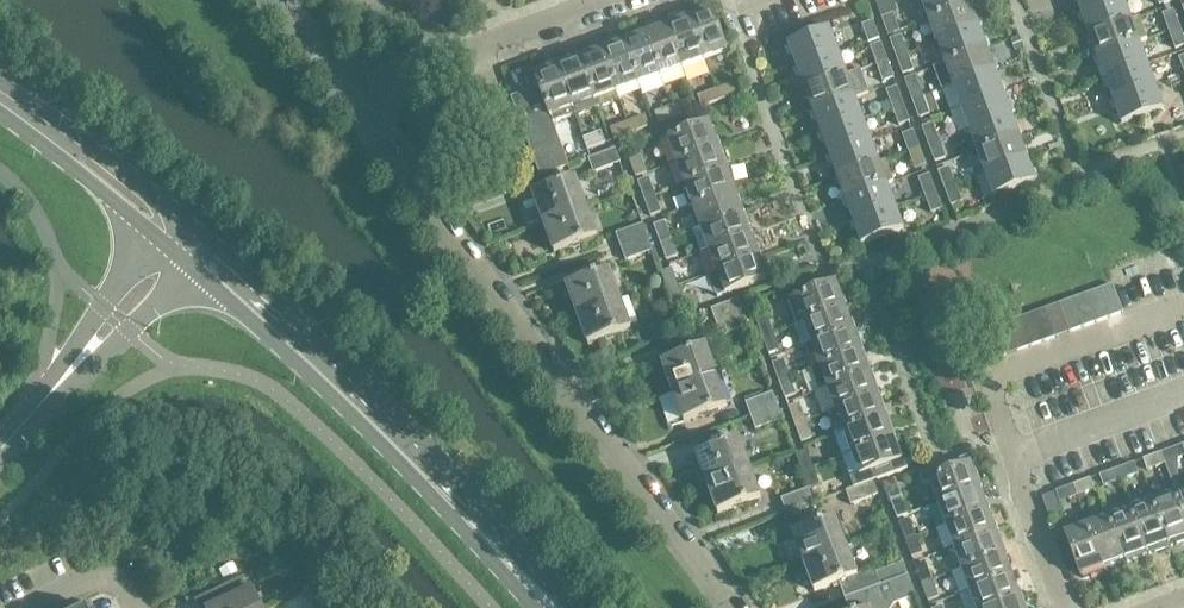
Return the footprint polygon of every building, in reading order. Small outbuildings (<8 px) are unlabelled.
[(969,4),(968,0),(921,0),(928,19),(969,4)] [(1117,0),(1076,0),(1081,14),(1117,0)] [(1123,0),(1117,0),(1081,14),(1089,35),(1130,20),(1123,0)] [(928,19),(936,41),(977,26),(969,4),(928,19)] [(702,10),(703,12),(688,17),(704,59),(727,51),(711,9),(710,9),(709,7),(702,10)] [(1162,14),(1169,31),(1180,27),(1173,10),(1162,14)] [(881,16),(887,34),(899,30),(892,12),(881,16)] [(666,23),(667,25),(682,67),(704,59),(688,17),(687,18),(686,15),(666,23)] [(868,41),(879,37),(872,19),(861,23),(868,41)] [(1139,41),(1130,20),(1089,35),(1097,57),(1139,41)] [(645,33),(660,75),(682,67),(667,25),(666,25),(665,23),(658,26),(659,28),(645,33)] [(977,26),(936,41),(944,63),(986,48),(977,26)] [(1180,27),(1169,31),(1175,48),(1183,45),(1183,39),(1180,27)] [(794,68),(837,53),(828,29),(786,45),(794,68)] [(637,36),(623,41),(638,83),(660,75),(645,33),(644,34),(643,31),(636,34),(637,36)] [(889,38),(895,55),(907,51),(900,34),(889,38)] [(600,47),(616,91),(638,83),(623,41),(622,42),(621,39),(600,47)] [(869,45),(875,63),(887,58),(880,41),(869,45)] [(1147,63),(1139,41),(1097,57),(1105,78),(1147,63)] [(578,55),(595,100),(597,107),(619,99),(616,91),(600,47),(578,55)] [(944,63),(952,85),(994,70),(986,48),(944,63)] [(902,73),(913,68),(907,51),(895,55),(902,73)] [(845,74),(837,53),(794,68),(803,90),(845,74)] [(556,63),(573,108),(595,100),(578,55),(556,63)] [(882,80),(893,76),(887,58),(875,63),(882,80)] [(535,74),(540,86),(545,100),(549,113),(553,124),(576,115),(573,108),(556,63),(536,71),(536,73),(535,74)] [(1155,84),(1147,63),(1105,78),(1113,100),(1155,84)] [(994,70),(952,85),(960,107),(1002,91),(994,70)] [(853,96),(845,74),(803,90),(811,112),(853,96)] [(905,82),(912,99),(923,95),(917,78),(905,82)] [(732,82),(715,89),(719,100),(736,93),(732,82)] [(1163,107),(1155,84),(1113,100),(1122,122),(1163,107)] [(885,89),(892,107),(903,102),(897,85),(885,89)] [(511,96),(516,110),(545,100),(540,86),(511,96)] [(698,95),(702,106),(719,100),(715,89),(698,95)] [(960,107),(968,129),(1010,113),(1002,91),(960,107)] [(918,117),(929,112),(923,95),(912,99),(918,117)] [(861,118),(853,96),(811,112),(819,134),(861,118)] [(688,98),(671,105),(675,116),(692,109),(688,98)] [(545,100),(516,110),(521,123),(549,113),(545,100)] [(898,124),(910,120),(903,102),(892,107),(898,124)] [(654,111),(658,122),(675,116),(671,105),(654,111)] [(521,123),(526,136),(554,126),(553,124),(549,113),(521,123)] [(1010,113),(968,129),(976,150),(1018,135),(1010,113)] [(644,115),(627,121),(631,132),(648,126),(644,115)] [(869,140),(861,118),(819,134),(827,156),(869,140)] [(610,127),(614,138),(631,132),(627,121),(610,127)] [(921,126),(928,143),(939,139),(933,122),(921,126)] [(667,140),(676,162),(719,146),(719,145),(721,145),(719,138),(716,139),(711,123),(667,140)] [(554,126),(526,136),(530,149),(559,139),(554,126)] [(902,133),(908,150),(919,146),(913,129),(902,133)] [(600,131),(584,137),(588,148),(604,142),(600,131)] [(976,150),(984,172),(1026,157),(1018,135),(976,150)] [(530,149),(535,162),(564,152),(559,139),(530,149)] [(934,161),(946,156),(939,139),(928,143),(934,161)] [(877,162),(869,140),(827,156),(835,178),(877,162)] [(721,145),(719,146),(676,162),(684,184),(729,167),(721,145)] [(914,168),(926,164),(919,146),(908,150),(914,168)] [(615,148),(591,157),(590,157),(595,172),(620,162),(615,148)] [(535,162),(540,175),(568,165),(564,152),(535,162)] [(630,159),(637,177),(647,173),(641,155),(630,159)] [(1034,180),(1026,157),(984,172),(993,195),(1034,180)] [(885,184),(877,162),(835,178),(843,200),(885,184)] [(938,170),(944,187),(956,183),(949,165),(938,170)] [(688,193),(692,206),(737,189),(732,175),(730,176),(730,175),(732,174),(729,167),(684,184),(677,187),(679,193),(684,195),(688,193)] [(918,177),(924,194),(936,190),(929,173),(918,177)] [(638,181),(645,199),(655,195),(649,177),(638,181)] [(544,224),(587,208),(577,179),(533,195),(544,224)] [(962,200),(956,183),(944,187),(951,204),(962,200)] [(843,200),(851,222),(893,206),(885,184),(843,200)] [(737,189),(692,206),(701,228),(743,212),(738,197),(740,196),(737,189)] [(942,207),(936,190),(924,194),(931,212),(942,207)] [(661,212),(655,195),(645,199),(651,216),(661,212)] [(902,230),(893,206),(851,222),(859,245),(902,230)] [(587,208),(544,224),(555,253),(598,237),(587,208)] [(702,252),(709,250),(753,233),(748,219),(746,220),(746,219),(748,218),(745,211),(743,212),(701,228),(693,230),(702,252)] [(654,225),(661,243),(672,239),(665,221),(654,225)] [(648,237),(643,223),(617,233),(622,246),(648,237)] [(709,274),(717,271),(761,255),(760,250),(758,251),(754,241),(756,240),(753,233),(709,250),(717,271),(709,274)] [(648,237),(622,246),(627,260),(653,250),(648,237)] [(672,239),(661,243),(667,260),(678,255),(672,239)] [(761,255),(717,271),(709,274),(718,297),(767,278),(767,277),(769,276),(763,258),(760,259),(760,258),(762,257),(761,255)] [(661,272),(668,290),(678,286),(672,268),(661,272)] [(577,316),(620,300),(610,271),(566,287),(577,316)] [(802,320),(844,305),(846,304),(838,283),(836,284),(836,283),(794,297),(792,294),(786,296),(796,322),(802,320)] [(1112,284),(1103,287),(1099,289),(1109,317),(1123,312),(1112,284)] [(678,286),(668,290),(674,307),(685,303),(678,286)] [(1109,317),(1099,289),(1086,293),(1096,322),(1109,317)] [(1096,322),(1086,293),(1073,298),(1083,327),(1096,322)] [(1083,327),(1073,298),(1059,303),(1070,331),(1083,327)] [(749,327),(739,299),(711,309),(721,336),(749,327)] [(620,300),(577,316),(588,345),(631,329),(620,300)] [(1070,331),(1059,303),(1046,307),(1057,336),(1070,331)] [(849,319),(844,305),(802,320),(810,342),(852,326),(851,325),(854,324),(852,318),(849,319)] [(1046,307),(1033,312),(1044,341),(1057,336),(1046,307)] [(1033,312),(1020,317),(1031,346),(1044,341),(1033,312)] [(756,319),(762,336),(773,331),(767,315),(756,319)] [(1018,350),(1031,346),(1020,317),(1007,321),(1018,350)] [(683,333),(678,318),(652,328),(657,342),(683,333)] [(1007,321),(994,326),(1004,355),(1018,350),(1007,321)] [(810,342),(819,364),(860,349),(863,348),(854,325),(852,326),(810,342)] [(990,360),(1004,355),(994,326),(980,331),(990,360)] [(773,331),(762,336),(768,353),(779,349),(773,331)] [(760,360),(755,345),(746,348),(751,363),(760,360)] [(674,391),(717,376),(706,347),(663,363),(674,391)] [(861,351),(860,349),(819,364),(827,386),(869,371),(872,370),(864,349),(861,351)] [(771,363),(778,379),(788,375),(782,359),(771,363)] [(869,373),(869,371),(827,386),(835,409),(877,393),(880,392),(872,371),(869,373)] [(788,375),(778,379),(785,397),(795,393),(788,375)] [(717,376),(674,391),(684,420),(728,405),(717,376)] [(745,402),(750,416),(778,406),(773,392),(745,402)] [(877,394),(877,393),(835,409),(827,412),(836,434),(885,415),(888,414),(880,393),(877,394)] [(788,406),(795,423),(806,419),(799,401),(788,406)] [(750,416),(755,429),(783,419),(778,406),(750,416)] [(886,416),(885,415),(836,434),(835,434),(843,456),(893,438),(893,437),(896,436),(889,415),(886,416)] [(813,436),(806,419),(795,423),(802,441),(813,436)] [(896,437),(893,438),(843,456),(852,480),(860,476),(905,459),(896,437)] [(707,483),(749,468),(739,439),(696,454),(707,483)] [(1178,446),(1161,452),(1165,463),(1182,457),(1178,446)] [(796,453),(802,470),(813,466),(806,449),(796,453)] [(1148,470),(1165,463),(1161,452),(1144,459),(1148,470)] [(938,503),(980,488),(982,487),(974,465),(972,465),(969,456),(920,474),(923,483),(930,480),(938,503)] [(1135,462),(1117,469),(1121,479),(1139,473),(1135,462)] [(813,466),(802,470),(809,487),(819,483),(813,466)] [(749,468),(707,483),(717,513),(760,496),(749,468)] [(1104,486),(1121,479),(1117,469),(1100,475),(1104,486)] [(1090,478),(1073,485),(1077,496),(1094,489),(1090,478)] [(877,493),(873,479),(845,489),(850,503),(877,493)] [(1174,485),(1177,491),(1175,492),(1183,516),(1183,481),(1174,485)] [(1077,496),(1073,485),(1041,496),(1050,519),(1064,514),(1059,502),(1077,496)] [(1175,492),(1177,491),(1174,485),(1152,493),(1154,500),(1153,500),(1169,543),(1170,544),(1183,539),(1183,516),(1175,492)] [(807,488),(781,498),(786,512),(812,502),(807,488)] [(985,502),(980,488),(938,503),(946,524),(988,509),(987,508),(989,508),(987,501),(985,502)] [(1152,493),(1130,501),(1133,508),(1131,508),(1147,551),(1148,552),(1169,545),(1168,543),(1169,543),(1153,500),(1154,500),(1152,493)] [(901,495),(890,498),(896,516),(907,512),(901,495)] [(1122,512),(1109,516),(1125,558),(1126,561),(1147,553),(1146,551),(1147,551),(1131,508),(1133,508),(1130,501),(1119,505),(1122,512)] [(993,524),(988,509),(946,524),(954,546),(996,531),(995,530),(997,530),(995,524),(993,524)] [(803,562),(847,545),(837,516),(792,532),(803,562)] [(1109,516),(1087,524),(1104,569),(1110,566),(1109,564),(1125,558),(1109,516)] [(909,517),(898,521),(904,538),(915,534),(909,517)] [(1087,524),(1065,532),(1080,575),(1081,574),(1082,577),(1104,569),(1087,524)] [(996,531),(954,546),(962,568),(1003,553),(1006,552),(998,530),(996,531)] [(915,534),(904,538),(911,555),(922,551),(915,534)] [(847,545),(803,562),(814,591),(858,572),(847,545)] [(1009,567),(1003,553),(962,568),(970,590),(1011,575),(1011,573),(1014,572),(1011,566),(1009,567)] [(921,582),(931,578),(925,560),(914,564),(921,582)] [(874,571),(880,584),(907,574),(902,561),(874,571)] [(880,584),(844,598),(848,607),(890,607),(894,603),(915,595),(907,574),(880,584)] [(1019,588),(1016,588),(1011,575),(970,590),(977,607),(987,607),(1019,596),(1019,595),(1021,595),(1019,588)] [(927,599),(938,595),(931,578),(921,582),(927,599)] [(249,589),(246,590),(241,579),(194,601),(197,607),(258,607),(249,589)] [(1022,595),(1019,596),(987,607),(1026,607),(1022,595)]
